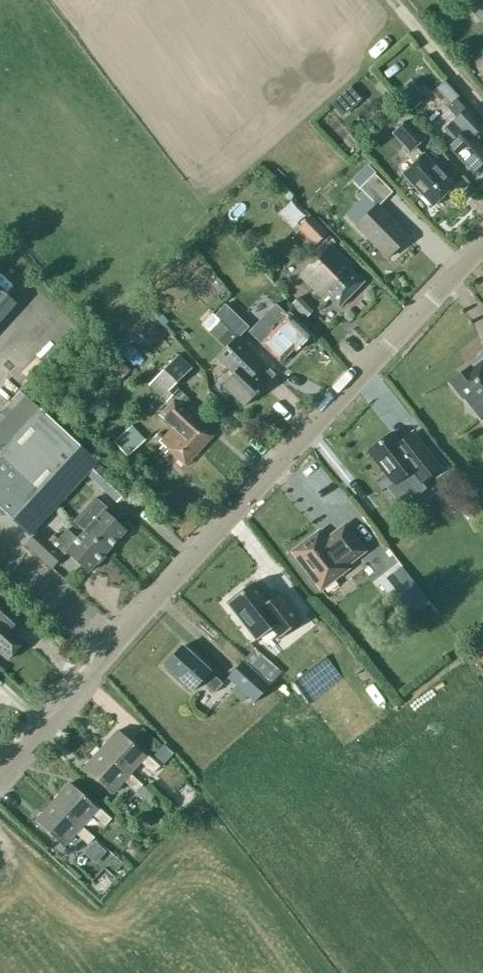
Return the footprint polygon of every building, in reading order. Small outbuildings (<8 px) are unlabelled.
[(458,97),(444,82),(436,90),(449,104),(455,99),(458,97)] [(395,95),(409,110),(420,100),(407,85),(395,95)] [(361,101),(349,88),(329,105),(341,119),(361,101)] [(482,164),(482,146),(475,138),(482,130),(482,129),(455,99),(449,104),(446,108),(456,118),(443,131),(453,141),(449,145),(474,172),(482,164)] [(414,163),(403,174),(433,206),(453,187),(423,154),(422,155),(415,147),(424,138),(407,120),(393,134),(409,151),(406,154),(414,163)] [(360,188),(376,205),(356,225),(387,257),(408,237),(377,206),(382,200),(383,201),(392,192),(374,174),(360,188)] [(304,230),(315,240),(323,232),(312,222),(304,230)] [(349,268),(353,265),(330,244),(300,275),(325,300),(329,297),(338,307),(363,282),(349,268)] [(25,287),(35,264),(1,249),(0,251),(0,276),(25,287)] [(0,296),(0,313),(9,304),(0,296)] [(225,302),(214,313),(238,336),(249,326),(225,302)] [(310,337),(287,315),(275,303),(248,331),(260,343),(259,343),(279,362),(293,348),(296,351),(310,337)] [(225,326),(214,315),(202,327),(214,338),(225,326)] [(258,390),(274,373),(226,327),(213,340),(224,350),(217,358),(233,374),(223,385),(243,405),(255,393),(257,394),(259,391),(258,390)] [(112,351),(100,364),(119,380),(130,368),(112,351)] [(199,451),(213,436),(181,407),(188,399),(174,386),(191,368),(177,354),(149,385),(170,404),(159,415),(173,427),(199,451)] [(462,377),(460,375),(449,383),(461,398),(463,397),(480,419),(482,417),(482,360),(473,368),(471,366),(470,367),(472,369),(462,377)] [(97,462),(21,392),(0,414),(0,509),(29,536),(97,462)] [(131,424),(113,440),(127,455),(145,439),(131,424)] [(173,427),(164,437),(159,432),(154,436),(160,441),(159,442),(185,466),(199,451),(173,427)] [(391,432),(367,451),(403,497),(440,468),(415,435),(402,446),(391,432)] [(98,485),(115,501),(126,489),(108,473),(98,485)] [(84,531),(85,532),(106,551),(125,531),(103,510),(106,506),(95,496),(73,520),(84,531)] [(345,526),(325,541),(319,532),(293,552),(321,589),(347,569),(345,566),(364,551),(345,526)] [(106,551),(85,532),(84,531),(77,539),(66,529),(52,544),(38,531),(25,545),(51,568),(66,552),(87,572),(106,551)] [(391,572),(378,582),(393,601),(406,591),(391,572)] [(253,582),(228,602),(257,640),(272,628),(279,638),(301,621),(279,593),(268,601),(253,582)] [(8,659),(23,642),(10,630),(14,625),(8,619),(12,615),(0,604),(0,651),(8,659)] [(192,691),(201,681),(214,693),(222,683),(210,672),(210,671),(182,646),(164,666),(192,691)] [(254,702),(278,673),(254,649),(228,677),(254,702)] [(145,756),(117,730),(100,748),(129,775),(130,774),(141,762),(153,773),(159,766),(146,755),(145,756)] [(129,775),(100,748),(83,768),(111,794),(124,780),(136,791),(142,785),(130,774),(129,775)] [(97,808),(69,783),(52,801),(81,827),(82,826),(92,814),(105,825),(111,819),(98,807),(97,808)] [(81,827),(52,801),(34,820),(63,847),(76,833),(88,844),(94,837),(82,826),(81,827)]
